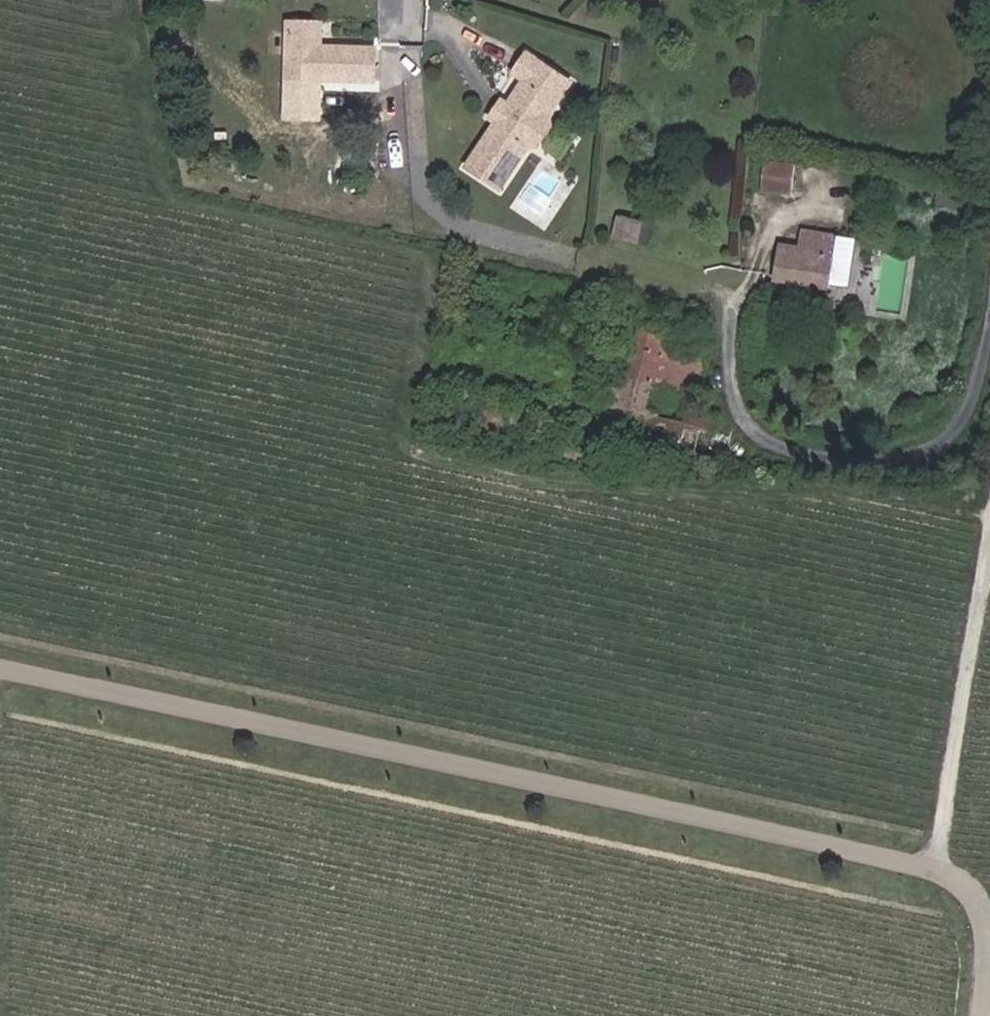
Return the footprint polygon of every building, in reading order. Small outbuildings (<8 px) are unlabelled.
[(283,80),(369,79),(369,47),(313,47),(314,24),(284,23),(283,80)] [(525,85),(467,167),(503,190),(530,150),(540,147),(552,128),(550,117),(571,84),(528,56),(514,76),(525,85)] [(761,182),(791,187),(796,161),(765,155),(761,182)] [(644,239),(647,220),(621,215),(617,234),(644,239)] [(847,251),(848,240),(799,231),(798,239),(847,251)] [(615,254),(640,259),(643,241),(617,236),(615,254)] [(835,288),(851,290),(857,253),(847,251),(798,239),(797,249),(783,247),(778,283),(834,293),(835,288)] [(680,332),(641,322),(633,356),(611,352),(605,375),(618,378),(605,432),(735,465),(741,442),(710,434),(715,418),(683,409),(684,403),(695,406),(707,361),(685,355),(674,352),(680,332)]
